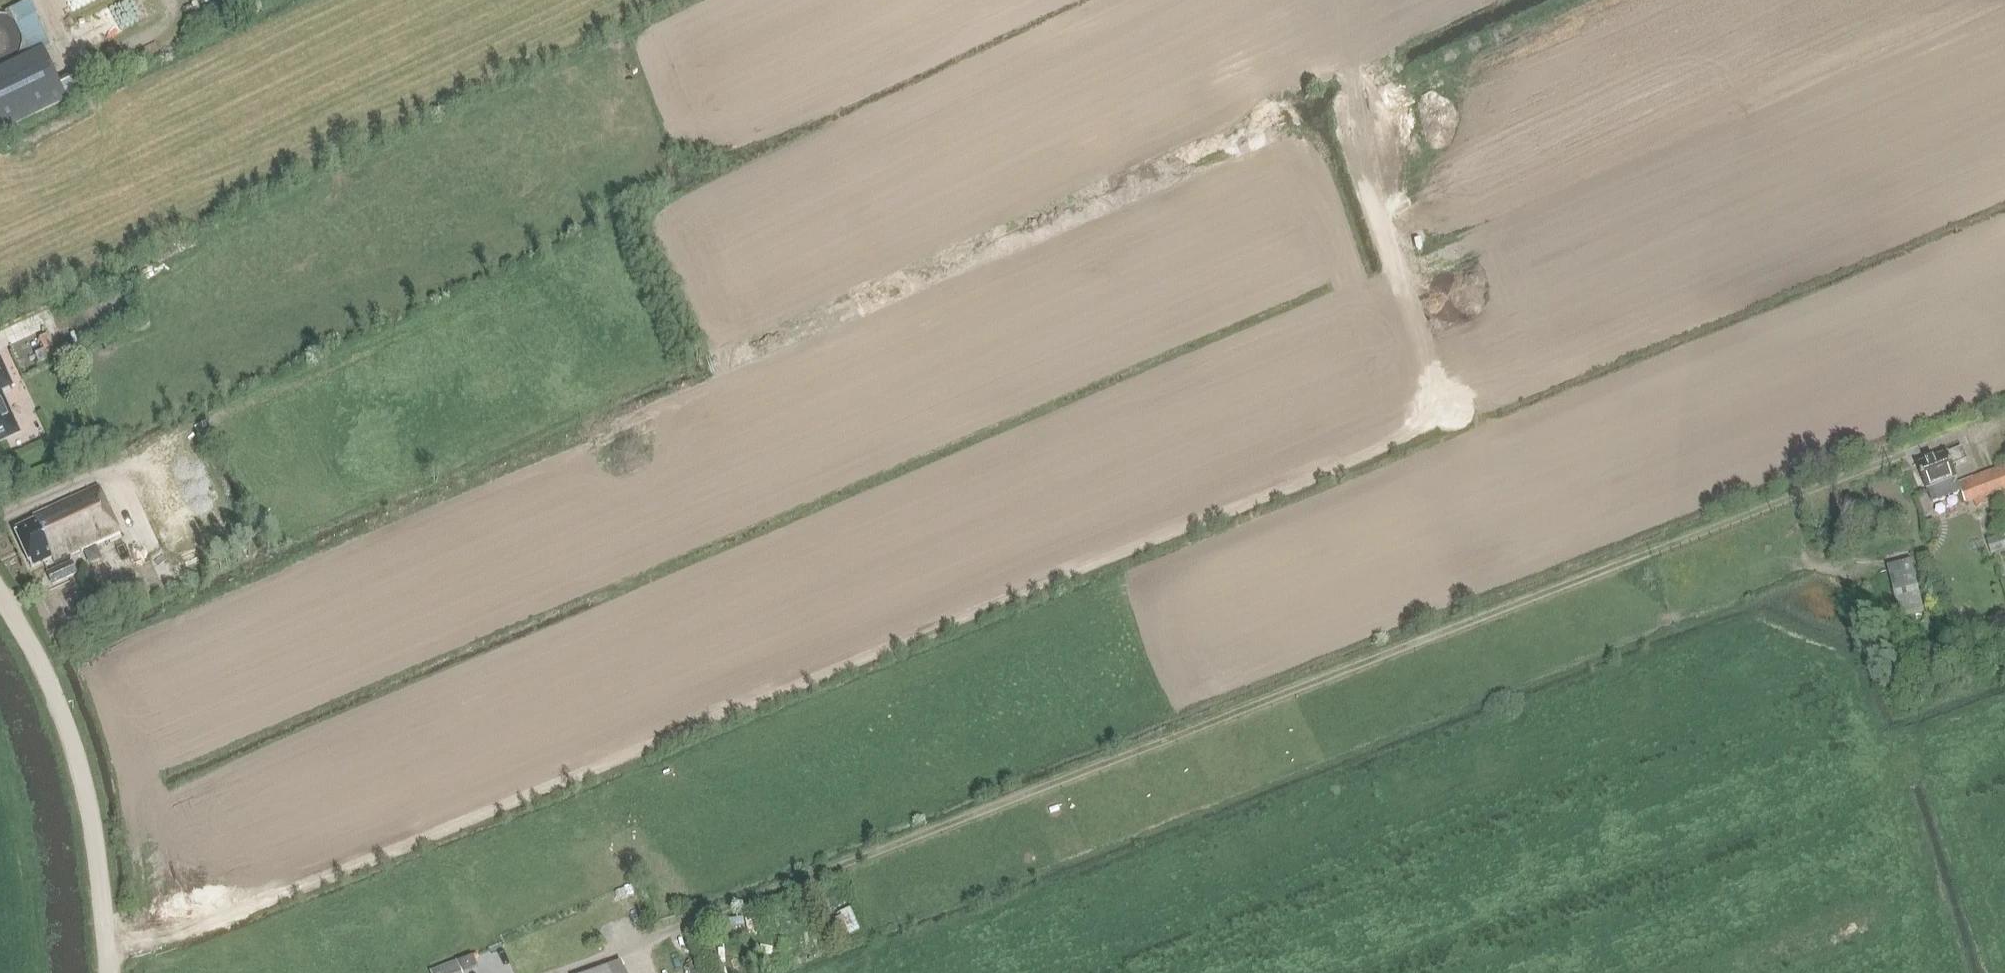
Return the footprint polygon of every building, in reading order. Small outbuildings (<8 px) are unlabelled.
[(6,64),(14,59),(19,51),(22,42),(23,33),(20,24),(15,16),(7,11),(0,8),(0,66),(6,64)] [(5,127),(6,130),(68,98),(79,93),(74,80),(62,85),(47,55),(0,77),(0,129),(5,127)] [(11,387),(0,362),(0,392),(11,387)] [(16,433),(0,398),(0,440),(16,433)] [(2004,489),(2004,465),(1958,483),(1953,467),(1967,462),(1962,450),(1948,455),(1948,454),(1917,466),(1932,505),(1961,494),(1965,504),(1973,501),(1976,509),(1986,505),(1984,497),(2004,489)] [(34,521),(13,531),(31,569),(52,559),(55,565),(121,535),(98,487),(32,517),(34,521)] [(1987,540),(1992,555),(2004,551),(2004,534),(1987,540)] [(1906,618),(1930,610),(1913,558),(1889,565),(1906,618)] [(52,586),(76,575),(71,563),(47,574),(52,586)] [(847,935),(862,930),(854,906),(839,911),(847,935)] [(431,972),(461,972),(457,962),(431,972)] [(621,964),(596,972),(624,972),(621,964)]
